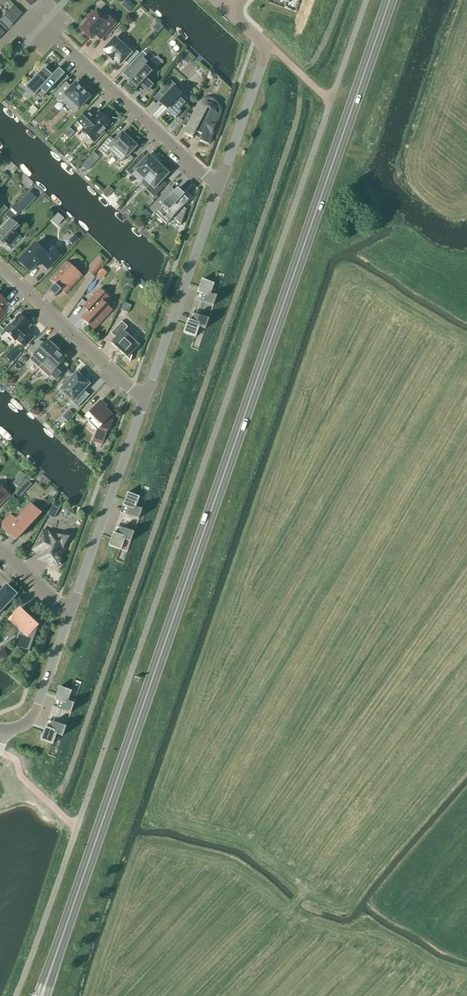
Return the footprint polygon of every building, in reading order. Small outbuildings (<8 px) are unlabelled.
[(134,6),(128,0),(126,0),(122,5),(129,12),(134,6)] [(13,24),(23,14),(14,6),(4,16),(13,24)] [(95,14),(93,12),(87,19),(89,21),(81,30),(92,39),(96,35),(101,40),(115,24),(106,15),(103,18),(96,13),(95,14)] [(123,46),(115,39),(104,50),(109,56),(108,57),(113,62),(114,60),(120,66),(124,61),(128,64),(128,65),(139,54),(127,42),(123,46)] [(147,80),(146,80),(152,73),(145,66),(148,63),(143,59),(130,73),(134,77),(129,83),(137,90),(140,86),(141,86),(148,94),(154,86),(147,80)] [(52,76),(44,68),(38,75),(37,74),(30,81),(32,82),(26,88),(35,96),(40,90),(46,95),(65,74),(59,69),(52,76)] [(213,82),(217,74),(209,71),(206,79),(213,82)] [(176,119),(181,113),(179,111),(186,104),(179,98),(182,95),(174,87),(176,85),(170,80),(159,93),(164,98),(159,103),(167,110),(166,110),(176,119)] [(71,88),(66,83),(54,96),(60,101),(61,100),(74,112),(78,107),(79,108),(90,97),(84,92),(81,89),(75,84),(71,88)] [(210,109),(199,104),(184,134),(193,138),(196,132),(202,135),(200,141),(209,144),(213,132),(212,132),(214,126),(215,126),(220,113),(220,112),(220,111),(220,110),(220,109),(219,109),(219,108),(218,107),(217,107),(216,106),(215,106),(214,106),(212,106),(211,107),(210,108),(210,109)] [(93,119),(91,117),(92,116),(87,112),(78,122),(84,128),(82,131),(94,143),(112,124),(99,112),(93,119)] [(69,139),(74,133),(69,128),(63,134),(69,139)] [(122,133),(114,141),(110,137),(99,149),(107,156),(110,152),(121,162),(126,157),(127,158),(137,147),(122,133)] [(95,151),(82,164),(87,170),(101,157),(95,151)] [(144,179),(159,164),(149,155),(141,163),(136,159),(126,170),(131,175),(135,170),(144,179)] [(159,164),(144,179),(150,185),(146,189),(155,197),(165,186),(160,182),(169,173),(159,164)] [(188,200),(177,190),(179,189),(178,189),(173,194),(168,190),(150,209),(150,210),(155,214),(153,216),(157,212),(162,217),(161,217),(163,219),(163,218),(168,223),(174,216),(181,223),(180,225),(181,225),(186,210),(186,209),(185,212),(181,209),(189,200),(188,200)] [(24,211),(36,198),(29,192),(17,205),(24,211)] [(145,220),(150,215),(145,211),(141,216),(145,220)] [(24,236),(17,229),(19,227),(10,219),(0,230),(0,242),(3,244),(7,240),(14,247),(24,236)] [(72,245),(78,238),(74,235),(68,241),(72,245)] [(42,250),(35,244),(18,262),(29,272),(39,262),(48,270),(61,256),(50,245),(45,250),(44,248),(42,250)] [(105,263),(100,260),(95,266),(100,270),(101,269),(105,263)] [(66,295),(83,277),(67,262),(50,280),(55,285),(49,291),(56,297),(61,290),(66,295)] [(102,280),(107,272),(101,269),(96,276),(102,280)] [(210,313),(211,313),(224,275),(217,273),(213,284),(202,280),(197,293),(203,295),(200,302),(213,306),(210,313)] [(98,333),(94,329),(112,310),(104,303),(109,298),(99,289),(85,304),(89,308),(88,309),(88,311),(82,318),(98,333)] [(198,351),(211,313),(210,313),(208,319),(196,315),(193,322),(188,320),(183,333),(194,337),(190,348),(198,351)] [(25,347),(34,337),(26,329),(30,325),(19,315),(4,331),(15,341),(17,339),(25,347)] [(130,362),(134,351),(138,346),(123,332),(128,327),(122,322),(111,333),(116,339),(111,344),(130,361),(129,362),(130,362)] [(42,365),(57,349),(48,341),(48,340),(43,345),(38,341),(29,351),(33,355),(33,356),(42,365)] [(12,362),(20,353),(15,349),(7,357),(12,362)] [(57,349),(42,365),(51,373),(50,375),(55,380),(67,367),(62,363),(67,358),(66,357),(66,358),(57,349)] [(77,408),(89,395),(83,390),(88,384),(77,374),(61,390),(72,400),(71,402),(77,408)] [(112,422),(107,420),(112,415),(103,406),(104,405),(101,401),(85,417),(88,420),(87,421),(89,422),(90,422),(97,429),(93,441),(102,444),(100,448),(101,449),(107,430),(109,431),(112,422)] [(67,421),(73,414),(68,409),(62,417),(67,421)] [(70,431),(76,425),(70,420),(65,426),(70,431)] [(17,488),(22,482),(15,477),(10,483),(17,488)] [(23,493),(28,487),(23,483),(18,489),(23,493)] [(128,508),(125,515),(138,519),(136,526),(137,526),(150,488),(142,486),(138,497),(127,493),(123,506),(128,508)] [(10,495),(2,487),(0,489),(0,506),(10,495)] [(41,514),(31,505),(17,521),(11,516),(2,526),(0,524),(0,525),(10,535),(20,524),(26,530),(41,514)] [(116,561),(123,564),(137,526),(136,526),(133,533),(121,528),(118,535),(113,533),(109,546),(119,550),(116,561)] [(48,534),(43,531),(33,550),(45,556),(43,561),(49,563),(50,564),(51,566),(52,567),(54,568),(55,568),(58,567),(59,567),(61,565),(62,562),(62,561),(62,559),(61,557),(67,539),(49,532),(48,534)] [(16,595),(7,586),(0,593),(0,612),(16,595)] [(39,627),(20,609),(9,620),(24,634),(19,648),(32,652),(43,620),(42,620),(39,627)] [(58,709),(70,713),(68,720),(69,720),(82,682),(74,680),(70,691),(59,687),(55,700),(60,702),(58,709)] [(55,758),(69,720),(68,720),(66,726),(53,722),(51,729),(45,727),(41,740),(52,744),(48,755),(55,758)]
